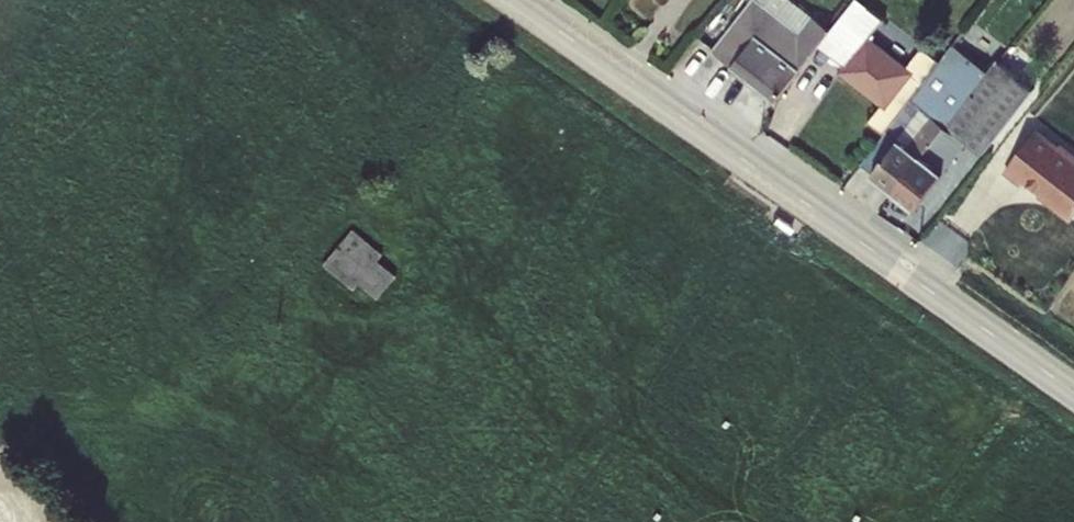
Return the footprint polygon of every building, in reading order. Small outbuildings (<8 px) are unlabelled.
[(790,60),(766,43),(745,27),(720,58),(783,106),(823,55),(805,41),(790,60)] [(953,131),(997,74),(990,69),(998,59),(966,34),(930,80),(943,90),(927,109),(953,131)] [(911,77),(861,38),(844,60),(853,67),(846,76),(887,108),(911,77)] [(1045,93),(1007,61),(997,74),(953,131),(966,140),(979,150),(992,160),(1045,93)] [(925,87),(864,163),(903,194),(953,131),(927,109),(943,90),(930,80),(925,87)] [(953,131),(903,194),(929,213),(956,178),(944,169),(966,140),(953,131)] [(1046,135),(1013,175),(1031,190),(1035,185),(1051,198),(1050,199),(1073,219),(1073,152),(1071,150),(1068,152),(1046,135)] [(944,169),(956,178),(979,150),(966,140),(944,169)]
